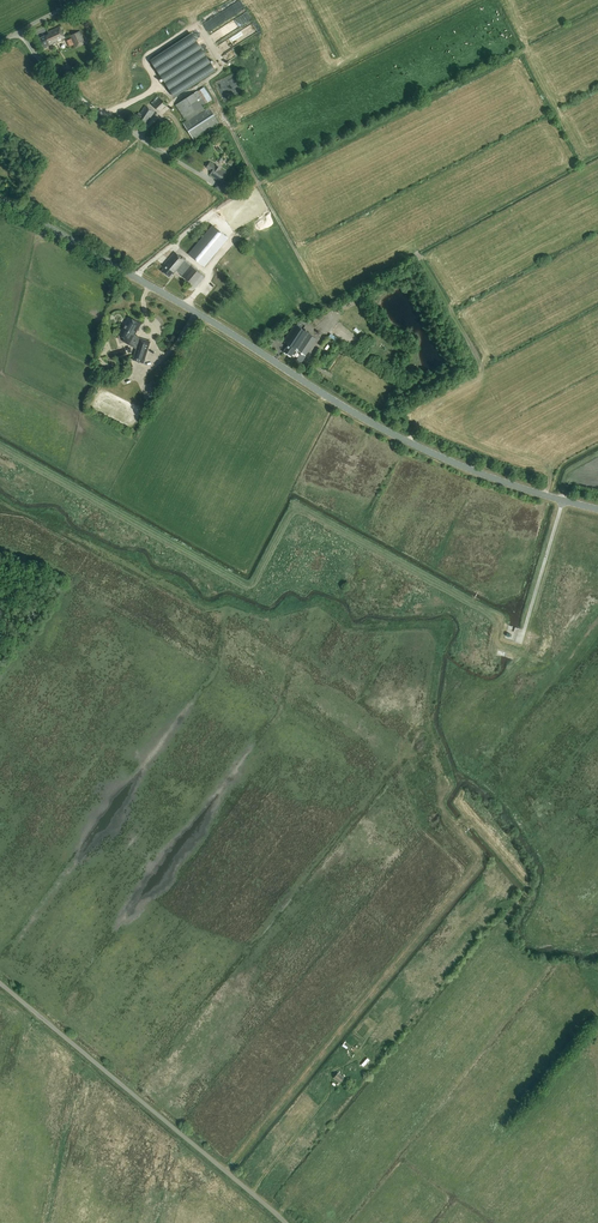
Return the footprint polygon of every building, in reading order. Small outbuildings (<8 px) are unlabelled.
[(43,48),(64,38),(59,27),(48,32),(49,34),(39,38),(43,48)] [(75,47),(85,42),(80,31),(70,36),(75,47)] [(150,60),(174,97),(215,71),(192,33),(150,60)] [(204,87),(175,105),(183,118),(184,118),(186,121),(182,123),(193,140),(219,123),(208,106),(204,109),(202,106),(212,100),(204,87)] [(166,105),(159,97),(152,103),(159,112),(166,105)] [(150,119),(155,111),(145,105),(140,113),(139,112),(136,117),(145,124),(149,118),(150,119)] [(169,133),(175,129),(168,119),(162,124),(169,133)] [(216,165),(210,161),(206,167),(213,171),(210,175),(220,182),(226,172),(221,169),(221,168),(216,165)] [(226,194),(232,186),(227,182),(221,190),(226,194)] [(203,267),(228,238),(213,225),(188,254),(203,267)] [(196,287),(205,277),(175,252),(162,267),(164,268),(162,271),(169,277),(172,274),(173,274),(176,271),(196,287)] [(143,363),(150,341),(140,338),(133,334),(139,324),(128,318),(118,335),(124,338),(122,341),(135,349),(132,360),(143,363)] [(306,356),(317,339),(295,324),(284,341),(288,344),(284,351),(291,356),(296,349),(306,356)] [(339,1083),(344,1077),(338,1072),(333,1078),(339,1083)]
